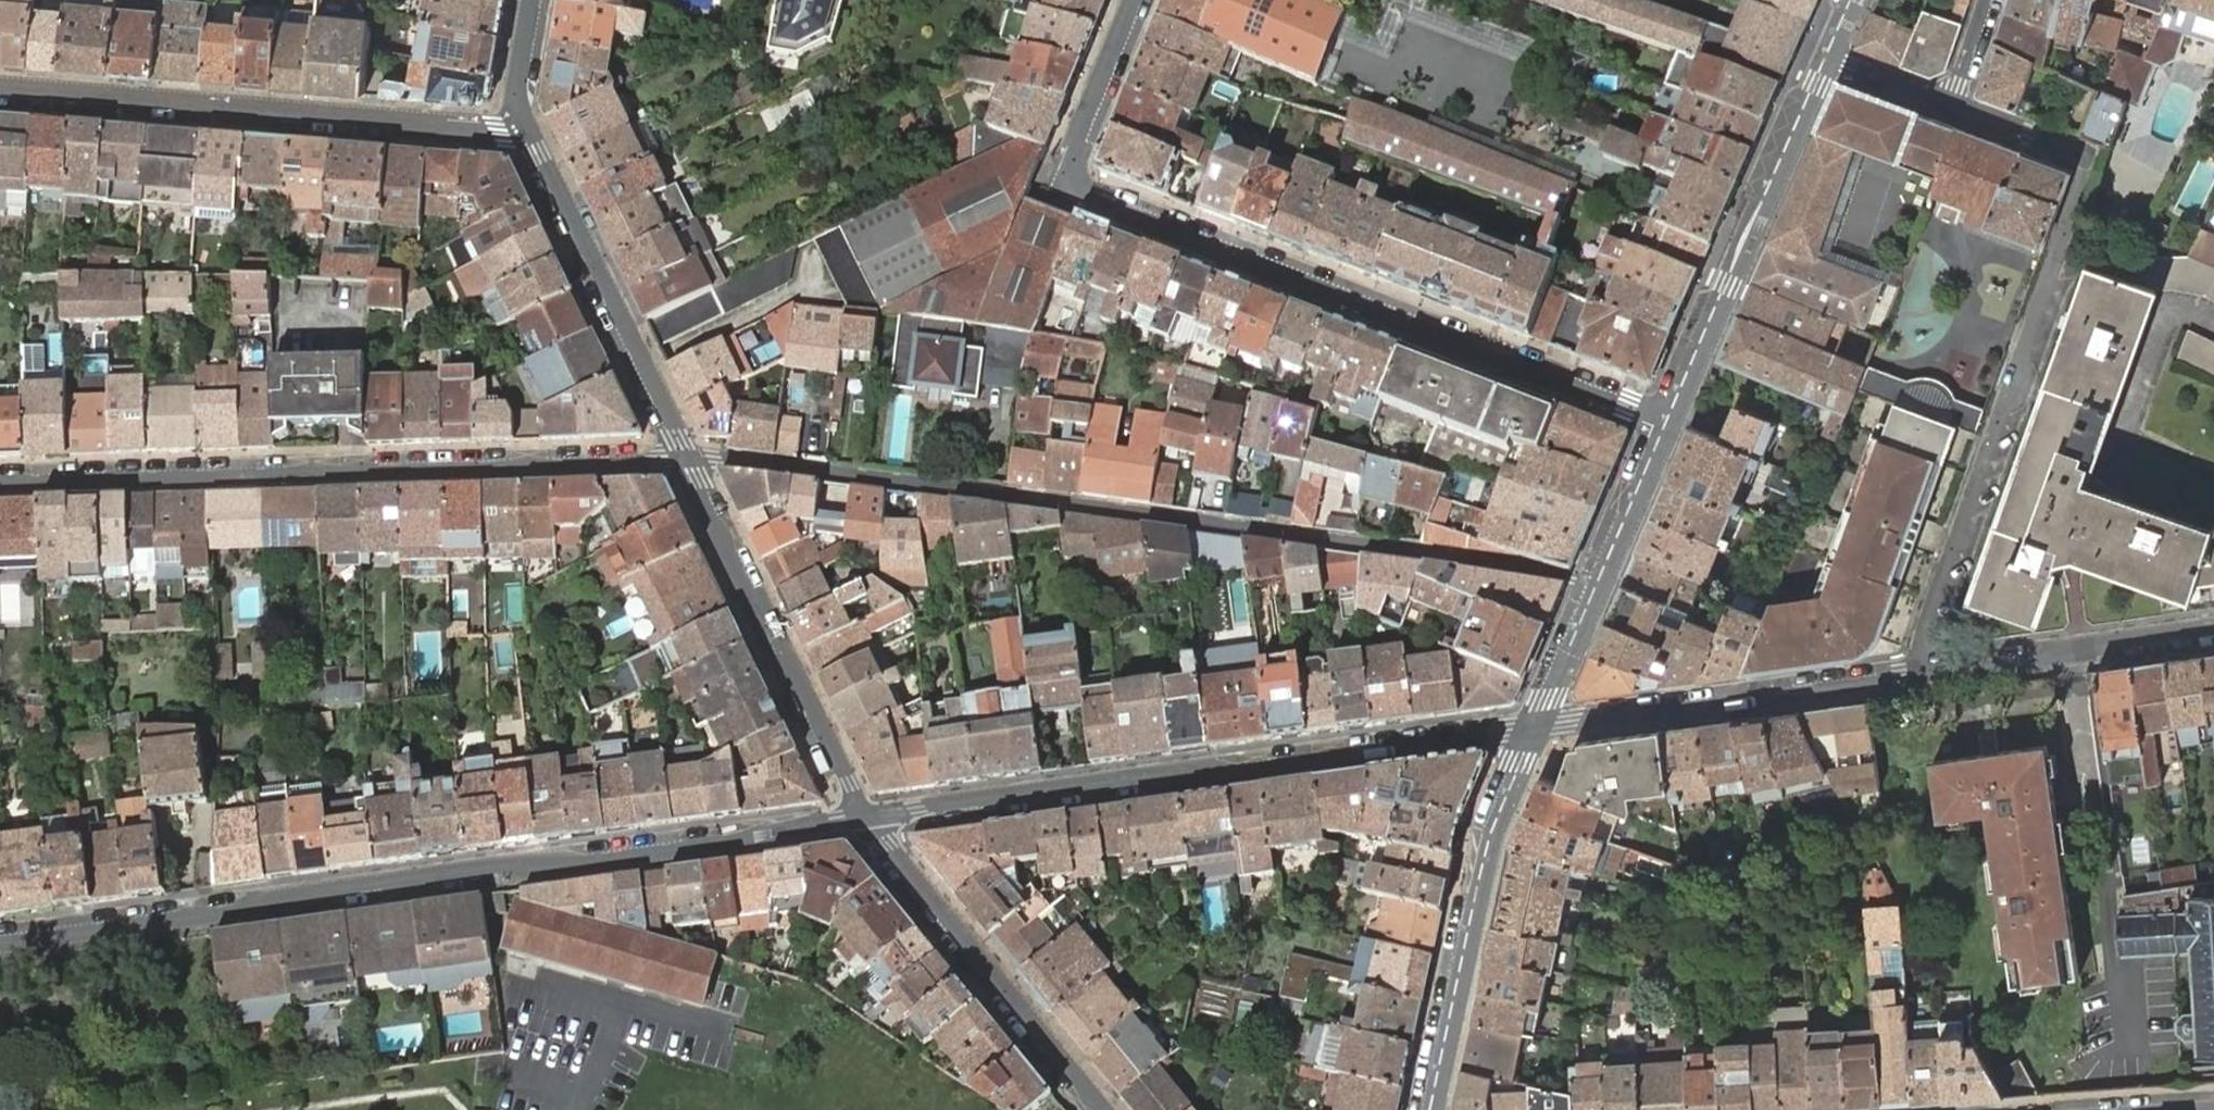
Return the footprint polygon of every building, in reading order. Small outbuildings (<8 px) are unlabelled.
[(30,65),(36,0),(0,0),(0,4),(0,63),(30,65)] [(62,68),(68,13),(45,10),(45,0),(36,0),(30,65),(62,68)] [(68,13),(68,5),(62,4),(62,0),(45,0),(45,10),(68,13)] [(111,72),(117,8),(118,5),(118,0),(94,0),(94,3),(78,2),(79,0),(69,0),(69,1),(68,5),(68,13),(62,68),(111,72)] [(202,80),(208,20),(209,4),(174,0),(161,0),(160,12),(154,76),(202,80)] [(374,0),(320,0),(318,14),(318,16),(311,89),(365,93),(369,59),(370,48),(372,21),(373,10),(374,0)] [(435,0),(425,0),(422,18),(424,19),(432,20),(435,0)] [(508,0),(435,0),(432,20),(503,31),(508,0)] [(562,3),(630,15),(633,0),(563,0),(562,3)] [(769,51),(773,52),(798,56),(832,44),(837,45),(851,0),(779,0),(769,51)] [(1109,0),(1020,0),(1018,5),(1034,9),(1041,11),(1097,28),(1109,0)] [(1159,18),(1233,49),(1244,53),(1307,81),(1336,10),(1312,0),(1167,0),(1159,18)] [(1381,5),(1531,62),(1536,51),(1540,41),(1428,0),(1382,0),(1381,5)] [(1554,8),(1680,52),(1684,53),(1722,68),(1782,88),(1809,26),(1763,9),(1752,5),(1750,4),(1740,28),(1736,37),(1672,13),(1632,0),(1531,0),(1554,8)] [(1767,0),(1754,0),(1752,5),(1763,9),(1809,26),(1820,0),(1767,0)] [(1953,20),(1963,23),(1970,2),(1971,0),(1960,0),(1953,20)] [(2008,9),(2057,25),(2062,0),(2011,0),(2008,9)] [(2057,25),(2055,31),(2075,38),(2080,40),(2085,41),(2086,40),(2094,13),(2094,12),(2096,7),(2096,3),(2097,0),(2062,0),(2057,25)] [(2129,4),(2124,19),(2117,48),(2123,49),(2145,58),(2148,51),(2151,44),(2158,25),(2161,20),(2165,12),(2166,9),(2170,0),(2130,0),(2129,4)] [(2166,9),(2165,12),(2161,20),(2158,25),(2151,44),(2148,51),(2145,58),(2156,63),(2162,65),(2176,56),(2184,33),(2213,42),(2213,0),(2170,0),(2166,9)] [(2129,4),(2120,2),(2116,18),(2124,19),(2129,4)] [(646,38),(649,17),(630,15),(562,3),(555,45),(614,53),(618,34),(646,38)] [(1010,11),(1001,40),(1009,42),(1021,46),(1023,46),(1024,47),(1053,54),(1082,64),(1097,28),(1041,11),(1034,9),(1018,5),(1016,12),(1010,11)] [(240,83),(273,86),(279,23),(280,17),(255,15),(255,6),(248,6),(247,11),(247,14),(246,24),(240,83)] [(255,15),(280,17),(280,11),(281,8),(255,6),(255,15)] [(111,72),(154,76),(160,12),(152,11),(150,21),(125,18),(125,9),(117,8),(111,72)] [(150,21),(152,11),(125,9),(125,18),(150,21)] [(2055,31),(2057,25),(2008,9),(1996,41),(2037,61),(2046,65),(2052,45),(2071,50),(2073,44),(2079,46),(2080,40),(2075,38),(2055,31)] [(202,80),(240,83),(246,24),(247,14),(247,11),(240,10),(238,23),(208,20),(202,80)] [(1347,15),(1336,10),(1307,81),(1319,85),(1347,15)] [(1913,39),(1902,65),(1932,77),(1947,71),(1963,23),(1953,20),(1925,10),(1917,31),(1916,31),(1913,39)] [(308,27),(309,13),(288,11),(280,11),(280,17),(279,23),(287,24),(287,31),(308,34),(309,27),(308,27)] [(1872,12),(1856,48),(1902,65),(1913,39),(1917,31),(1896,25),(1897,21),(1872,12)] [(2116,18),(2094,12),(2094,13),(2086,40),(2117,48),(2124,19),(2116,18)] [(273,86),(311,89),(318,16),(318,14),(309,13),(308,27),(309,27),(308,34),(287,31),(287,24),(279,23),(273,86)] [(1233,49),(1159,18),(1147,48),(1211,74),(1220,79),(1233,49)] [(496,69),(503,31),(432,20),(424,19),(417,55),(496,69)] [(2020,110),(2031,114),(2034,101),(2024,98),(2028,87),(2030,80),(2037,61),(1996,41),(1980,93),(1981,95),(2020,110)] [(1015,66),(1021,46),(1009,42),(1003,63),(1006,64),(1015,66)] [(544,109),(550,121),(614,89),(624,84),(618,73),(610,72),(614,53),(555,45),(544,109)] [(1068,99),(1082,64),(1053,54),(1024,47),(1023,46),(1021,46),(1015,66),(1009,88),(1068,99)] [(1211,74),(1147,48),(1130,88),(1186,111),(1193,114),(1194,115),(1211,74)] [(2123,49),(2117,48),(2107,75),(2116,79),(2112,92),(2127,99),(2126,100),(2140,106),(2156,63),(2145,58),(2123,49)] [(1244,53),(1233,49),(1220,79),(1231,83),(1244,53)] [(1589,58),(1570,52),(1567,63),(1560,82),(1579,89),(1589,58)] [(1684,53),(1680,52),(1666,86),(1667,86),(1668,86),(1688,94),(1766,123),(1782,88),(1722,68),(1684,53)] [(1005,66),(950,54),(943,76),(973,81),(977,82),(1000,86),(1005,66)] [(492,92),(496,69),(417,55),(412,82),(389,78),(384,80),(387,61),(369,59),(365,93),(382,95),(479,103),(480,102),(481,102),(482,103),(483,103),(484,104),(485,104),(486,103),(487,103),(488,103),(489,102),(490,101),(490,100),(491,99),(491,98),(492,97),(491,96),(491,95),(491,94),(490,92),(492,92)] [(1006,64),(1005,66),(1000,86),(1002,87),(1009,88),(1015,66),(1006,64)] [(747,73),(730,81),(741,106),(758,97),(747,73)] [(973,81),(943,76),(929,74),(941,97),(973,81)] [(1840,86),(1820,132),(1857,147),(1877,98),(1843,84),(1840,86)] [(1711,139),(1752,154),(1766,123),(1688,94),(1668,86),(1667,86),(1664,93),(1684,102),(1675,123),(1679,125),(1711,139)] [(1048,147),(1068,99),(1009,88),(1002,87),(987,125),(1023,138),(1048,147)] [(1200,165),(1216,171),(1223,152),(1208,146),(1185,135),(1178,132),(1186,111),(1130,88),(1113,129),(1183,158),(1200,165)] [(632,127),(648,119),(645,112),(629,119),(614,89),(550,121),(568,158),(632,127)] [(2083,134),(2109,144),(2110,144),(2126,100),(2127,99),(2112,92),(2106,90),(2101,89),(2101,90),(2083,134)] [(1248,90),(1232,131),(1245,136),(1262,96),(1248,90)] [(1396,113),(1577,185),(1581,175),(1396,101),(1357,90),(1354,100),(1396,113)] [(1664,93),(1654,116),(1675,123),(1684,102),(1664,93)] [(1920,171),(1938,120),(1877,98),(1857,147),(1920,171)] [(1573,188),(1576,189),(1577,185),(1396,113),(1354,100),(1350,122),(1345,143),(1349,145),(1385,159),(1420,171),(1552,219),(1560,222),(1573,188)] [(1178,132),(1185,135),(1193,114),(1186,111),(1178,132)] [(1595,137),(1599,126),(1590,123),(1567,115),(1563,125),(1595,137)] [(1648,128),(1641,144),(1653,150),(1658,152),(1676,160),(1738,187),(1752,154),(1711,139),(1679,125),(1675,123),(1654,116),(1652,121),(1648,128)] [(8,211),(9,191),(29,194),(36,120),(3,117),(0,154),(0,210),(8,211)] [(29,194),(67,197),(73,123),(36,120),(29,194)] [(1935,191),(1936,190),(1940,179),(1958,128),(1938,120),(1920,171),(1857,147),(1818,256),(1883,281),(1866,327),(1881,333),(1898,287),(1902,275),(1833,249),(1862,163),(1935,191)] [(82,198),(93,200),(93,210),(99,210),(100,200),(100,189),(106,126),(73,123),(67,197),(66,215),(80,216),(82,198)] [(901,315),(911,317),(927,318),(943,320),(967,322),(974,323),(977,324),(1003,328),(1032,332),(1035,333),(1054,281),(1077,219),(1026,199),(1048,147),(1023,138),(987,125),(982,123),(976,126),(975,162),(966,167),(841,225),(884,310),(887,314),(890,314),(901,315)] [(134,203),(143,204),(145,184),(149,129),(106,126),(100,189),(100,200),(134,203)] [(975,162),(976,126),(960,134),(951,137),(966,167),(975,162)] [(568,158),(584,189),(647,158),(632,127),(568,158)] [(2073,172),(2072,170),(2025,153),(1958,128),(1940,179),(1936,190),(1973,204),(1968,218),(1976,220),(1987,225),(2027,241),(2032,243),(2045,247),(2062,202),(2073,172)] [(143,204),(197,209),(197,205),(198,198),(199,189),(203,134),(159,131),(149,129),(145,184),(143,204)] [(1097,169),(1168,197),(1183,158),(1113,129),(1097,169)] [(1232,131),(1228,141),(1237,145),(1240,151),(1240,153),(1260,161),(1263,155),(1267,145),(1261,142),(1253,139),(1245,136),(1232,131)] [(1753,282),(1866,327),(1883,281),(1818,256),(1857,147),(1820,132),(1773,238),(1753,282)] [(1612,133),(1605,151),(1604,155),(1643,172),(1646,166),(1669,176),(1674,178),(1671,185),(1675,194),(1661,225),(1713,246),(1738,187),(1676,160),(1658,152),(1653,150),(1641,144),(1629,139),(1618,135),(1612,133)] [(197,209),(241,213),(242,201),(246,138),(203,134),(199,189),(198,198),(197,205),(197,209)] [(291,141),(246,138),(242,201),(286,205),(286,202),(291,141)] [(334,145),(291,141),(286,202),(286,205),(286,213),(289,213),(290,208),(293,208),(293,202),(321,204),(320,215),(312,214),(310,238),(326,240),(328,227),(329,222),(329,205),(334,145)] [(1216,171),(1200,209),(1235,223),(1260,161),(1240,153),(1240,151),(1237,145),(1228,141),(1223,152),(1216,171)] [(389,149),(334,145),(329,205),(329,222),(328,227),(336,227),(339,228),(338,246),(345,245),(356,242),(367,237),(371,228),(371,225),(382,226),(384,212),(389,149)] [(423,214),(424,195),(428,152),(389,149),(384,212),(382,226),(421,230),(423,216),(423,214)] [(462,198),(465,155),(428,152),(424,195),(462,198)] [(509,159),(465,155),(462,198),(424,195),(423,214),(460,217),(460,216),(465,216),(465,210),(476,211),(481,218),(473,222),(476,230),(531,201),(511,160),(509,159)] [(670,189),(652,155),(647,158),(584,189),(600,224),(654,197),(670,189)] [(1260,161),(1235,223),(1272,237),(1295,180),(1272,172),(1276,160),(1263,155),(1260,161)] [(1338,175),(1338,173),(1302,160),(1299,168),(1295,180),(1272,237),(1307,251),(1334,185),(1338,175)] [(1282,162),(1276,160),(1272,172),(1295,180),(1299,168),(1293,166),(1282,162)] [(1361,196),(1365,184),(1338,175),(1334,185),(1361,196)] [(1343,265),(1374,188),(1365,184),(1361,196),(1334,185),(1307,251),(1343,265)] [(694,220),(678,185),(670,189),(654,197),(600,224),(617,258),(672,231),(683,225),(694,220)] [(1382,191),(1374,188),(1343,265),(1378,279),(1404,213),(1405,213),(1378,202),(1382,191)] [(545,229),(531,201),(476,230),(465,236),(470,246),(481,240),(489,257),(545,229)] [(1442,217),(1407,204),(1405,213),(1438,226),(1442,217)] [(1611,233),(1621,208),(1615,205),(1604,231),(1611,233)] [(1528,245),(1518,241),(1514,252),(1514,256),(1496,248),(1481,243),(1482,237),(1483,237),(1483,236),(1483,234),(1484,233),(1483,233),(1483,232),(1483,231),(1483,230),(1482,229),(1482,228),(1481,227),(1480,226),(1479,225),(1478,224),(1477,224),(1463,218),(1462,218),(1461,218),(1460,218),(1459,218),(1458,217),(1457,218),(1456,219),(1455,219),(1454,220),(1453,220),(1452,221),(1451,221),(1451,223),(1450,223),(1450,224),(1448,230),(1440,226),(1438,226),(1405,213),(1404,213),(1378,279),(1500,326),(1526,260),(1522,260),(1528,245)] [(1699,276),(1713,246),(1661,225),(1655,222),(1653,222),(1640,216),(1637,223),(1651,229),(1644,244),(1630,239),(1627,246),(1640,252),(1699,276)] [(1113,233),(1077,219),(1054,281),(1082,292),(1078,302),(1085,305),(1092,289),(1113,233)] [(1526,260),(1500,326),(1530,338),(1549,287),(1561,258),(1551,254),(1563,223),(1560,222),(1552,219),(1541,245),(1544,250),(1528,245),(1522,260),(1526,260)] [(711,254),(694,220),(683,225),(672,231),(617,258),(634,292),(688,265),(700,259),(710,255),(711,254)] [(1651,229),(1637,223),(1630,239),(1644,244),(1651,229)] [(884,310),(841,225),(815,238),(852,311),(880,314),(887,314),(884,310)] [(326,240),(327,245),(333,245),(338,246),(339,228),(336,227),(328,227),(326,240)] [(559,259),(545,229),(489,257),(486,258),(478,262),(475,264),(462,270),(476,300),(484,296),(490,293),(500,288),(508,284),(559,259)] [(2190,256),(2213,265),(2213,234),(2202,229),(2190,256)] [(1149,248),(1113,233),(1092,289),(1113,298),(1103,322),(1118,328),(1123,316),(1149,248)] [(1498,241),(1483,236),(1483,237),(1482,237),(1481,243),(1496,248),(1498,241)] [(1686,307),(1699,276),(1640,252),(1627,246),(1611,240),(1610,239),(1602,257),(1626,266),(1620,281),(1622,281),(1686,307)] [(481,240),(470,246),(478,262),(486,258),(489,257),(481,240)] [(378,283),(379,273),(380,259),(381,248),(375,248),(374,258),(332,256),(333,245),(327,245),(326,255),(324,280),(334,281),(373,283),(378,283)] [(648,321),(659,346),(791,282),(795,248),(724,283),(715,288),(648,321)] [(1185,261),(1149,248),(1123,316),(1135,321),(1139,309),(1163,318),(1185,261)] [(78,257),(78,276),(137,275),(138,267),(138,259),(95,255),(78,257)] [(711,281),(715,288),(724,283),(710,255),(700,259),(704,266),(696,269),(704,285),(711,281)] [(2213,300),(2213,265),(2190,256),(2142,257),(2134,281),(2096,267),(2095,268),(2081,309),(2080,310),(2072,334),(2071,335),(2065,352),(2062,359),(2054,382),(2054,385),(2046,403),(2028,456),(2027,457),(2003,523),(2003,525),(1975,601),(2037,623),(2055,571),(2056,568),(2058,564),(2064,547),(2082,553),(2088,556),(2164,584),(2167,606),(2195,602),(2213,599),(2213,533),(2166,516),(2120,498),(2105,493),(2086,486),(2091,472),(2097,457),(2114,408),(2156,290),(2172,289),(2206,295),(2213,300)] [(1626,266),(1602,257),(1596,271),(1602,274),(1620,281),(1626,266)] [(379,273),(404,275),(405,267),(405,261),(380,259),(379,273)] [(574,291),(559,259),(508,284),(500,288),(490,293),(484,296),(487,303),(502,295),(514,320),(522,316),(574,291)] [(634,292),(648,321),(715,288),(711,281),(704,285),(696,269),(704,266),(700,259),(688,265),(634,292)] [(1220,275),(1185,261),(1163,318),(1158,330),(1157,335),(1173,342),(1175,336),(1179,326),(1182,319),(1200,327),(1220,275)] [(247,262),(247,276),(269,277),(270,277),(280,277),(282,263),(247,262)] [(423,289),(411,265),(405,267),(404,275),(404,298),(423,289)] [(404,312),(404,298),(404,275),(379,273),(378,283),(373,283),(371,309),(404,312)] [(1616,296),(1622,281),(1620,281),(1602,274),(1596,287),(1616,296)] [(22,289),(65,288),(64,276),(61,275),(30,275),(23,275),(22,275),(22,289)] [(147,320),(146,315),(146,276),(137,276),(137,275),(78,276),(64,276),(65,288),(65,323),(146,320),(147,320)] [(1255,289),(1220,275),(1200,327),(1199,328),(1216,335),(1211,349),(1229,357),(1255,289)] [(188,316),(195,316),(194,294),(194,277),(192,276),(146,276),(146,315),(153,315),(153,309),(187,309),(188,316)] [(198,294),(232,293),(231,276),(198,276),(198,294)] [(249,317),(271,317),(270,277),(269,277),(236,276),(237,293),(237,318),(237,336),(252,335),(252,325),(253,325),(249,317)] [(1673,337),(1686,307),(1622,281),(1616,296),(1596,287),(1590,303),(1593,305),(1610,311),(1673,337)] [(1740,313),(1868,364),(1881,333),(1866,327),(1753,282),(1740,313)] [(1569,295),(1549,287),(1530,338),(1550,346),(1569,295)] [(434,304),(426,288),(423,289),(404,298),(404,312),(404,318),(434,304)] [(1291,302),(1255,289),(1229,357),(1238,360),(1241,354),(1267,364),(1291,302)] [(593,330),(574,291),(522,316),(525,322),(538,350),(542,355),(593,330)] [(502,295),(487,303),(499,327),(514,320),(502,295)] [(1653,383),(1673,337),(1610,311),(1593,305),(1590,303),(1569,295),(1550,346),(1573,355),(1584,331),(1590,333),(1581,358),(1649,385),(1653,383)] [(1327,317),(1291,302),(1267,364),(1265,371),(1278,376),(1283,363),(1304,372),(1307,365),(1327,317)] [(434,304),(404,318),(409,334),(441,317),(434,304)] [(786,352),(789,350),(795,306),(795,305),(768,318),(786,352)] [(839,362),(841,351),(845,321),(845,320),(846,311),(817,308),(816,318),(834,320),(832,329),(806,326),(808,307),(795,306),(789,350),(788,357),(787,365),(787,367),(837,375),(838,368),(839,362)] [(816,318),(817,308),(808,307),(806,326),(832,329),(834,320),(816,318)] [(1139,309),(1135,321),(1152,328),(1158,330),(1163,318),(1139,309)] [(851,352),(874,355),(878,323),(880,314),(852,311),(846,311),(845,320),(845,321),(841,351),(851,352)] [(1835,446),(1837,438),(1838,438),(1844,424),(1849,412),(1858,389),(1868,364),(1740,313),(1720,359),(1836,408),(1826,433),(1822,441),(1835,446)] [(890,314),(887,314),(886,321),(900,323),(901,315),(890,314)] [(1313,401),(1321,404),(1330,406),(1335,396),(1340,382),(1342,378),(1360,330),(1327,317),(1307,365),(1324,372),(1313,401)] [(967,322),(943,320),(927,318),(924,343),(900,340),(893,388),(899,389),(915,392),(917,392),(919,384),(956,390),(955,398),(979,401),(982,384),(986,357),(987,352),(964,348),(967,322)] [(1179,326),(1175,336),(1193,344),(1194,342),(1199,328),(1200,327),(1182,319),(1179,326)] [(538,350),(525,322),(518,326),(531,353),(538,350)] [(1003,328),(999,359),(1024,363),(1032,332),(1003,328)] [(1216,335),(1199,328),(1194,342),(1211,349),(1216,335)] [(616,377),(593,330),(542,355),(544,361),(552,358),(565,386),(541,398),(547,409),(581,393),(616,377)] [(1406,347),(1360,330),(1342,378),(1340,382),(1364,391),(1358,405),(1378,412),(1382,402),(1401,356),(1406,347)] [(1573,355),(1581,358),(1590,333),(1584,331),(1573,355)] [(2213,376),(2213,342),(2190,331),(2180,360),(2213,376)] [(1015,430),(1015,433),(1029,435),(1030,429),(1051,432),(1051,430),(1055,400),(1039,398),(1043,374),(1059,378),(1062,362),(1065,349),(1068,338),(1035,333),(1032,332),(1024,363),(1022,371),(1037,374),(1033,397),(1020,395),(1019,397),(1015,430)] [(670,367),(689,407),(728,387),(742,381),(751,376),(732,336),(722,341),(670,367)] [(1068,338),(1065,349),(1105,356),(1108,346),(1106,345),(1072,340),(1068,338)] [(26,456),(68,455),(67,413),(66,400),(67,397),(66,374),(46,374),(45,347),(23,348),(24,363),(25,395),(25,404),(26,456)] [(1561,408),(1406,347),(1401,356),(1382,402),(1421,418),(1438,424),(1425,458),(1421,466),(1419,471),(1447,479),(1454,465),(1499,480),(1511,452),(1513,453),(1516,446),(1543,454),(1543,452),(1557,417),(1561,408)] [(1241,354),(1238,360),(1265,371),(1267,364),(1241,354)] [(999,359),(986,357),(982,384),(1020,389),(1022,371),(1024,363),(999,359)] [(274,398),(275,442),(291,433),(291,425),(351,424),(351,431),(368,440),(368,396),(367,382),(367,378),(368,358),(272,361),(273,367),(273,384),(273,396),(274,398)] [(198,450),(240,449),(240,398),(239,386),(239,380),(239,367),(239,366),(238,363),(231,363),(231,368),(207,368),(207,365),(196,366),(196,369),(198,450)] [(1868,364),(1858,389),(1897,403),(1958,425),(1963,410),(1984,417),(1987,409),(1956,398),(1956,397),(1956,396),(1955,395),(1955,394),(1954,393),(1953,392),(1953,391),(1952,390),(1951,389),(1950,388),(1949,387),(1949,386),(1948,385),(1947,385),(1947,384),(1946,384),(1945,383),(1944,383),(1944,382),(1943,382),(1942,382),(1942,381),(1941,381),(1940,380),(1939,380),(1938,380),(1937,379),(1937,378),(1936,378),(1935,378),(1934,378),(1933,377),(1932,377),(1931,377),(1930,377),(1929,377),(1928,377),(1927,377),(1926,377),(1925,377),(1924,376),(1923,376),(1922,376),(1921,376),(1921,377),(1920,377),(1919,377),(1918,377),(1917,377),(1916,377),(1915,378),(1914,378),(1913,378),(1912,378),(1912,379),(1911,379),(1911,380),(1910,379),(1909,379),(1909,380),(1868,364)] [(1184,366),(1183,366),(1179,378),(1215,388),(1217,376),(1184,366)] [(240,449),(274,448),(274,398),(273,396),(273,384),(273,367),(239,367),(239,380),(239,386),(240,398),(240,449)] [(67,413),(68,455),(143,452),(149,452),(147,389),(141,390),(140,368),(116,369),(109,369),(110,398),(66,400),(67,413)] [(149,452),(198,450),(196,369),(187,369),(187,375),(187,389),(157,390),(156,376),(147,376),(147,389),(149,452)] [(477,386),(477,370),(443,371),(444,385),(444,442),(477,441),(477,404),(477,386)] [(156,376),(157,390),(187,389),(187,375),(156,376)] [(837,375),(832,419),(838,420),(844,376),(837,375)] [(406,443),(444,442),(444,385),(443,376),(404,377),(405,380),(406,443)] [(405,380),(404,377),(396,378),(396,385),(375,386),(375,378),(367,378),(367,382),(368,396),(369,445),(406,443),(405,380)] [(643,434),(616,377),(581,393),(582,438),(642,436),(643,434)] [(396,385),(396,378),(375,378),(375,386),(396,385)] [(1166,433),(1163,448),(1200,458),(1211,408),(1215,388),(1179,378),(1172,401),(1170,415),(1169,421),(1168,426),(1166,433)] [(488,404),(488,381),(477,386),(477,404),(477,441),(515,440),(514,416),(511,411),(508,404),(488,404)] [(1340,382),(1335,396),(1358,405),(1364,391),(1340,382)] [(1087,463),(1089,442),(1074,442),(1074,428),(1091,429),(1092,415),(1093,415),(1094,403),(1095,401),(1097,389),(1058,384),(1055,400),(1051,430),(1051,432),(1047,459),(1045,485),(1043,491),(1082,497),(1083,491),(1086,463),(1087,463)] [(1258,387),(1255,386),(1251,401),(1285,409),(1286,405),(1289,395),(1258,387)] [(26,456),(25,404),(25,395),(24,387),(1,387),(1,405),(0,405),(0,456),(26,456)] [(689,407),(704,438),(706,438),(730,439),(735,406),(736,403),(734,399),(728,387),(689,407)] [(581,393),(547,409),(544,410),(544,439),(582,438),(581,393)] [(1289,395),(1286,405),(1318,414),(1321,404),(1313,401),(1295,396),(1289,395)] [(1251,401),(1247,415),(1243,431),(1240,446),(1238,459),(1248,462),(1252,449),(1272,455),(1277,435),(1285,409),(1251,401)] [(1958,425),(1897,403),(1824,594),(1771,602),(1771,605),(1745,671),(1862,655),(1863,655),(1864,655),(1865,655),(1865,654),(1866,654),(1867,654),(1867,653),(1868,653),(1869,653),(1869,652),(1870,652),(1870,651),(1871,651),(1872,650),(1873,650),(1873,649),(1874,649),(1875,648),(1875,647),(1876,647),(1876,646),(1877,646),(1878,645),(1878,644),(1879,643),(1879,642),(1880,641),(1880,640),(1881,640),(1881,639),(1881,638),(1882,637),(1882,636),(1958,425)] [(1272,456),(1306,464),(1311,441),(1317,415),(1318,414),(1286,405),(1285,409),(1277,435),(1272,455),(1272,456)] [(1723,441),(1765,459),(1780,422),(1738,405),(1723,441)] [(730,439),(728,447),(729,448),(774,455),(779,431),(780,416),(781,411),(735,406),(730,439)] [(1200,458),(1197,473),(1234,478),(1238,459),(1240,446),(1243,431),(1247,415),(1211,408),(1200,458)] [(1630,435),(1561,408),(1557,417),(1543,452),(1613,475),(1630,435)] [(544,439),(544,410),(511,411),(514,416),(515,440),(544,439)] [(1963,410),(1958,425),(1978,432),(1984,417),(1963,410)] [(1119,419),(1092,415),(1091,429),(1087,463),(1086,463),(1083,491),(1153,499),(1157,474),(1159,464),(1162,452),(1163,448),(1166,433),(1168,426),(1139,422),(1133,466),(1113,463),(1119,419)] [(779,431),(774,455),(798,458),(801,434),(794,433),(797,418),(780,416),(779,431)] [(1735,509),(1742,513),(1746,501),(1735,498),(1750,463),(1760,468),(1765,459),(1723,441),(1691,427),(1667,481),(1735,509)] [(1074,442),(1089,442),(1091,429),(1074,428),(1074,442)] [(1306,464),(1292,524),(1313,528),(1323,475),(1325,468),(1350,475),(1349,482),(1342,508),(1353,510),(1352,516),(1359,518),(1362,497),(1368,456),(1362,455),(1311,441),(1306,464)] [(1828,459),(1831,453),(1835,446),(1822,441),(1817,453),(1828,459)] [(1613,475),(1543,452),(1543,454),(1516,446),(1513,453),(1511,452),(1499,480),(1597,510),(1613,475)] [(1234,478),(1233,483),(1246,486),(1251,463),(1270,468),(1272,456),(1272,455),(1252,449),(1248,462),(1238,459),(1234,478)] [(1047,459),(1013,455),(1009,487),(1043,491),(1045,485),(1047,459)] [(1406,467),(1368,456),(1362,497),(1397,507),(1399,495),(1406,467)] [(1178,468),(1159,464),(1157,474),(1153,499),(1171,502),(1178,468)] [(1397,507),(1432,515),(1439,498),(1447,479),(1419,471),(1406,467),(1399,495),(1397,507)] [(1325,468),(1323,475),(1349,482),(1350,475),(1325,468)] [(722,469),(721,471),(743,517),(774,507),(791,501),(794,479),(722,469)] [(666,478),(599,481),(610,503),(622,529),(614,534),(617,542),(681,510),(666,478)] [(822,482),(794,479),(791,501),(789,518),(781,522),(752,536),(764,559),(811,537),(814,536),(814,531),(822,482)] [(1540,530),(1583,543),(1597,510),(1499,480),(1489,514),(1524,525),(1526,518),(1542,523),(1540,530)] [(610,503),(599,481),(554,482),(557,540),(557,554),(566,554),(565,544),(584,543),(584,539),(584,526),(602,510),(610,503)] [(1722,546),(1728,549),(1733,538),(1724,535),(1735,509),(1667,481),(1652,517),(1722,546)] [(557,540),(554,482),(522,483),(523,541),(524,554),(524,556),(557,554),(557,540)] [(848,535),(853,487),(822,482),(814,531),(848,535)] [(522,483),(483,484),(485,541),(485,555),(493,555),(493,541),(516,541),(516,554),(524,554),(523,541),(522,483)] [(485,541),(483,484),(445,486),(448,561),(448,562),(485,561),(485,555),(485,541)] [(445,486),(401,487),(402,562),(402,563),(403,578),(448,578),(448,562),(448,561),(445,486)] [(401,487),(361,488),(362,555),(363,563),(370,563),(370,554),(394,553),(395,563),(402,563),(402,562),(401,487)] [(885,491),(853,487),(848,535),(847,541),(884,545),(885,523),(885,491)] [(361,488),(319,490),(321,546),(322,556),(339,555),(339,564),(363,563),(362,555),(361,488)] [(291,491),(262,491),(264,547),(299,546),(312,545),(321,546),(319,490),(291,491)] [(236,492),(210,493),(211,549),(229,548),(264,547),(262,491),(236,492)] [(1083,491),(1082,497),(1098,498),(1130,503),(1151,506),(1153,499),(1083,491)] [(1189,510),(1197,511),(1201,492),(1194,491),(1189,510)] [(210,493),(182,494),(185,564),(185,575),(185,578),(213,577),(211,549),(210,493)] [(182,494),(156,495),(157,565),(185,564),(182,494)] [(1224,494),(1222,516),(1255,519),(1257,497),(1224,494)] [(156,495),(127,496),(130,573),(157,572),(157,565),(156,495)] [(127,496),(100,497),(102,570),(124,570),(124,578),(130,578),(130,573),(127,496)] [(958,544),(952,500),(917,496),(921,522),(925,550),(958,544)] [(71,498),(72,582),(102,581),(102,578),(102,570),(100,497),(71,498)] [(0,500),(0,583),(3,583),(2,559),(34,558),(34,582),(43,582),(42,558),(40,498),(0,500)] [(43,582),(43,583),(72,582),(71,498),(40,498),(42,558),(43,582)] [(1429,525),(1422,542),(1470,548),(1519,555),(1571,571),(1583,543),(1540,530),(1524,525),(1489,514),(1479,541),(1462,536),(1441,529),(1451,502),(1439,498),(1432,515),(1429,525)] [(1171,502),(1153,499),(1151,506),(1170,508),(1171,502)] [(1012,536),(1008,508),(952,500),(958,544),(961,569),(1015,562),(1013,544),(1012,536)] [(774,507),(743,517),(752,536),(781,522),(789,518),(791,501),(774,507)] [(622,529),(610,503),(602,510),(614,534),(622,529)] [(1063,527),(1061,514),(1008,508),(1012,536),(1063,527)] [(1262,508),(1260,520),(1268,521),(1270,510),(1262,508)] [(699,546),(681,510),(617,542),(609,546),(627,582),(699,546)] [(1099,559),(1094,519),(1061,514),(1063,527),(1064,536),(1066,557),(1087,555),(1088,561),(1099,559)] [(1329,516),(1326,529),(1357,533),(1358,526),(1345,524),(1346,519),(1329,516)] [(1693,576),(1707,581),(1722,546),(1652,517),(1637,552),(1693,576)] [(1524,525),(1540,530),(1542,523),(1526,518),(1524,525)] [(1153,583),(1145,526),(1094,519),(1099,559),(1104,592),(1140,587),(1141,596),(1154,595),(1153,583)] [(921,522),(885,523),(884,545),(883,568),(928,568),(925,550),(921,522)] [(1194,572),(1189,532),(1145,526),(1153,583),(1187,578),(1186,573),(1194,572)] [(1064,536),(1063,527),(1012,536),(1013,544),(1064,536)] [(1250,577),(1245,540),(1189,532),(1194,572),(1250,577)] [(764,559),(779,590),(822,569),(829,565),(845,557),(847,541),(820,554),(811,537),(764,559)] [(1289,577),(1285,545),(1245,540),(1250,577),(1250,583),(1283,578),(1289,577)] [(1323,592),(1318,550),(1285,545),(1289,577),(1292,603),(1293,614),(1307,613),(1304,594),(1323,592)] [(732,614),(699,546),(627,582),(622,585),(626,593),(640,586),(664,635),(651,641),(655,649),(732,614)] [(2064,547),(2058,564),(2077,559),(2082,553),(2064,547)] [(1691,614),(1694,606),(1694,605),(1680,599),(1671,595),(1678,578),(1687,581),(1690,583),(1693,576),(1637,552),(1623,585),(1667,604),(1691,614)] [(370,554),(370,563),(395,563),(394,553),(370,554)] [(1359,591),(1362,555),(1343,553),(1342,589),(1359,591)] [(1420,578),(1425,564),(1362,555),(1359,591),(1358,612),(1401,629),(1412,601),(1420,578)] [(157,572),(158,576),(185,575),(185,564),(157,565),(157,572)] [(1451,592),(1461,570),(1425,564),(1420,578),(1451,592)] [(928,568),(883,568),(883,583),(892,583),(900,588),(930,587),(928,568)] [(836,598),(822,569),(779,590),(793,619),(836,598)] [(124,570),(102,570),(102,578),(124,578),(124,570)] [(1545,631),(1564,586),(1461,570),(1451,592),(1459,595),(1480,604),(1545,631)] [(1524,681),(1545,631),(1480,604),(1459,595),(1451,592),(1420,578),(1412,601),(1463,623),(1471,625),(1467,634),(1462,647),(1450,642),(1447,650),(1452,651),(1459,655),(1524,681)] [(1671,595),(1680,599),(1687,581),(1678,578),(1671,595)] [(877,615),(905,600),(888,589),(882,585),(875,579),(863,586),(841,596),(836,598),(793,619),(807,649),(854,626),(846,608),(854,605),(869,597),(877,615)] [(508,585),(507,622),(523,623),(524,585),(508,585)] [(1652,640),(1667,604),(1623,585),(1607,621),(1652,640)] [(1754,611),(1758,599),(1737,590),(1732,602),(1754,611)] [(1325,611),(1323,592),(1304,594),(1307,613),(1325,611)] [(1144,597),(1145,607),(1154,606),(1152,596),(1144,597)] [(1703,679),(1743,673),(1745,671),(1771,605),(1758,599),(1754,611),(1732,602),(1722,631),(1703,679)] [(871,654),(876,652),(869,635),(912,614),(908,605),(905,600),(877,615),(862,623),(854,626),(807,649),(821,678),(871,654)] [(846,608),(854,626),(862,623),(854,605),(846,608)] [(159,620),(159,631),(187,629),(186,619),(186,606),(158,608),(159,620)] [(1663,685),(1703,679),(1722,631),(1697,621),(1702,609),(1694,606),(1691,614),(1670,665),(1664,678),(1663,682),(1663,685)] [(747,644),(732,614),(655,649),(578,685),(590,715),(623,700),(646,689),(676,676),(747,644)] [(131,622),(132,632),(159,631),(159,620),(158,618),(131,619),(131,622)] [(978,780),(1043,771),(1042,769),(1035,713),(1026,643),(1024,633),(1022,620),(1022,619),(992,624),(1004,694),(979,698),(978,689),(963,691),(965,701),(970,730),(978,780)] [(1607,621),(1593,655),(1664,678),(1670,665),(1658,659),(1664,644),(1652,640),(1607,621)] [(103,623),(103,633),(132,632),(131,622),(103,623)] [(1067,709),(1086,707),(1084,691),(1083,682),(1076,627),(1066,628),(1068,637),(1069,645),(1034,650),(1033,642),(1026,643),(1035,713),(1054,711),(1067,709)] [(1201,680),(1210,747),(1271,739),(1262,673),(1261,661),(1258,644),(1257,631),(1247,632),(1249,645),(1197,652),(1198,656),(1201,680)] [(899,671),(904,669),(897,651),(918,641),(917,632),(876,652),(871,654),(821,678),(833,702),(882,679),(899,671)] [(1069,645),(1068,637),(1033,642),(1034,650),(1069,645)] [(73,643),(74,664),(104,663),(104,642),(73,643)] [(1341,729),(1373,724),(1364,654),(1359,655),(1357,643),(1330,646),(1333,666),(1341,729)] [(256,677),(268,677),(267,644),(255,644),(256,677)] [(761,673),(747,644),(676,676),(679,683),(690,678),(698,695),(687,700),(690,706),(701,701),(761,673)] [(1405,650),(1405,646),(1363,651),(1364,654),(1373,724),(1415,718),(1407,664),(1405,650)] [(1515,702),(1524,681),(1459,655),(1452,651),(1453,658),(1460,712),(1510,705),(1515,702)] [(2213,729),(2213,654),(2203,656),(2212,720),(2213,729)] [(1638,689),(1663,685),(1663,682),(1664,678),(1593,655),(1578,692),(1581,696),(1638,689)] [(1174,752),(1210,747),(1201,680),(1198,656),(1185,657),(1188,681),(1166,684),(1166,690),(1174,752)] [(1262,673),(1271,739),(1309,733),(1301,671),(1299,656),(1291,657),(1292,670),(1271,672),(1270,660),(1261,661),(1262,673)] [(2203,656),(2168,661),(2177,725),(2212,720),(2203,656)] [(1291,657),(1270,660),(1271,672),(1292,670),(1291,657)] [(1415,718),(1460,712),(1453,658),(1425,661),(1407,664),(1415,718)] [(1307,669),(1328,667),(1326,663),(1322,659),(1310,661),(1307,666),(1307,669)] [(2133,666),(2148,775),(2150,784),(2164,781),(2156,728),(2177,725),(2168,661),(2133,666)] [(1301,671),(1309,733),(1341,729),(1333,666),(1328,667),(1307,669),(1301,671)] [(2097,670),(2111,784),(2127,781),(2126,779),(2148,775),(2133,666),(2097,670)] [(1155,681),(1165,680),(1163,669),(1153,671),(1126,674),(1116,676),(1117,686),(1127,685),(1128,696),(1156,691),(1155,681)] [(833,702),(849,736),(889,716),(902,710),(899,703),(896,697),(892,699),(887,688),(894,684),(900,681),(903,679),(899,671),(882,679),(833,702)] [(772,696),(761,673),(701,701),(710,718),(699,724),(701,729),(714,723),(772,696)] [(1084,691),(1092,690),(1093,702),(1110,699),(1109,688),(1117,686),(1116,676),(1083,682),(1084,691)] [(690,678),(679,683),(687,700),(698,695),(690,678)] [(1126,760),(1174,752),(1166,690),(1166,684),(1165,680),(1155,681),(1156,691),(1128,696),(1127,685),(1117,686),(1118,697),(1126,760)] [(327,706),(367,703),(367,686),(366,683),(342,685),(326,686),(327,706)] [(896,697),(899,703),(902,702),(894,684),(887,688),(892,699),(896,697)] [(367,703),(391,701),(390,685),(367,686),(367,703)] [(326,686),(273,689),(274,708),(278,708),(281,708),(303,708),(312,707),(315,707),(327,706),(326,686)] [(1093,764),(1126,760),(1118,697),(1117,686),(1109,688),(1110,699),(1093,702),(1092,690),(1084,691),(1086,707),(1093,764)] [(786,726),(772,696),(714,723),(724,746),(729,754),(734,752),(750,744),(786,726)] [(710,718),(701,701),(690,706),(699,724),(710,718)] [(938,786),(978,780),(970,730),(965,701),(948,704),(952,732),(938,735),(933,707),(925,708),(926,710),(930,736),(931,738),(938,786)] [(1867,703),(1798,712),(1810,739),(1835,785),(1841,794),(1879,788),(1867,703)] [(952,732),(948,704),(933,707),(938,735),(952,732)] [(28,708),(32,735),(46,735),(46,709),(28,708)] [(880,794),(911,789),(898,743),(892,725),(902,720),(907,718),(903,710),(902,710),(889,716),(849,736),(877,793),(880,794)] [(911,789),(938,786),(931,738),(930,736),(926,710),(907,718),(902,720),(892,725),(898,743),(911,789)] [(313,714),(316,732),(331,730),(329,712),(313,714)] [(1798,712),(1765,717),(1782,783),(1785,797),(1835,785),(1810,739),(1798,712)] [(121,731),(141,729),(139,713),(120,716),(121,731)] [(1765,717),(1734,721),(1748,776),(1751,790),(1782,783),(1765,717)] [(1734,721),(1700,725),(1710,781),(1748,776),(1734,721)] [(1700,725),(1663,731),(1670,787),(1670,790),(1671,800),(1712,795),(1710,781),(1700,725)] [(750,744),(734,752),(737,778),(759,771),(762,770),(799,752),(786,726),(750,744)] [(141,729),(153,809),(174,806),(176,817),(190,816),(188,804),(210,802),(200,729),(184,728),(172,729),(141,729)] [(1574,748),(1561,787),(1605,804),(1632,814),(1676,831),(1671,800),(1670,790),(1670,787),(1663,731),(1583,742),(1583,747),(1574,748)] [(110,754),(107,733),(70,736),(74,759),(110,754)] [(515,743),(494,746),(496,762),(497,767),(518,764),(515,743)] [(601,746),(595,746),(596,751),(607,831),(641,827),(632,762),(626,763),(623,743),(621,743),(601,746)] [(729,754),(724,746),(705,755),(706,765),(729,754)] [(2001,888),(2005,921),(1998,922),(2003,955),(2010,955),(2014,984),(2024,983),(2025,990),(2043,988),(2041,981),(2080,975),(2069,895),(2066,879),(2062,850),(2069,849),(2065,819),(2058,820),(2051,773),(2059,772),(2056,755),(2049,756),(2048,746),(1999,752),(1983,755),(1935,761),(1943,819),(1951,818),(1952,825),(1970,823),(1969,816),(1990,812),(1997,858),(1989,859),(1994,889),(2001,888)] [(377,863),(425,857),(414,770),(414,762),(413,759),(412,748),(397,749),(399,760),(396,761),(397,765),(397,768),(399,786),(368,789),(369,799),(377,863)] [(704,749),(665,754),(668,771),(675,822),(712,817),(706,765),(705,755),(704,749)] [(582,766),(563,768),(563,771),(565,780),(572,837),(607,831),(596,751),(580,752),(581,758),(582,766)] [(737,778),(734,752),(729,754),(706,765),(712,817),(743,813),(737,778)] [(822,800),(799,752),(762,770),(759,771),(737,778),(743,813),(821,802),(822,800)] [(665,754),(632,759),(632,762),(641,827),(675,822),(668,771),(665,754)] [(1487,756),(1412,767),(1401,810),(1464,823),(1491,761),(1487,756)] [(539,841),(572,837),(565,780),(563,771),(563,768),(562,761),(562,759),(529,763),(539,841)] [(425,857),(468,851),(460,782),(452,783),(434,785),(431,786),(426,787),(425,779),(425,776),(424,769),(422,769),(421,761),(414,762),(414,770),(425,857)] [(460,782),(468,851),(507,846),(498,777),(497,767),(496,762),(459,767),(460,782)] [(507,846),(539,841),(529,763),(497,767),(498,777),(507,846)] [(1401,810),(1412,767),(1371,772),(1373,787),(1363,839),(1369,841),(1372,829),(1387,833),(1385,844),(1392,846),(1401,810)] [(1373,787),(1371,772),(1317,780),(1325,834),(1344,836),(1363,839),(1373,787)] [(1605,804),(1561,787),(1540,779),(1526,812),(1592,836),(1605,804)] [(1317,780),(1263,787),(1272,851),(1295,848),(1295,849),(1296,850),(1296,851),(1297,851),(1298,851),(1299,851),(1300,852),(1309,850),(1310,850),(1311,850),(1312,849),(1312,848),(1312,847),(1313,846),(1320,845),(1322,858),(1340,856),(1341,848),(1326,844),(1325,834),(1317,780)] [(1263,787),(1231,792),(1242,879),(1275,874),(1274,864),(1272,851),(1263,787)] [(261,833),(267,879),(298,874),(293,829),(290,806),(289,794),(289,789),(256,793),(260,822),(261,833)] [(1231,792),(1182,798),(1192,862),(1206,860),(1210,859),(1211,864),(1211,867),(1226,866),(1229,889),(1244,887),(1242,879),(1231,792)] [(217,886),(267,879),(261,833),(260,822),(256,793),(225,796),(217,797),(217,856),(217,886)] [(1162,877),(1193,872),(1192,862),(1182,798),(1129,806),(1138,874),(1138,876),(1139,881),(1148,880),(1147,874),(1151,873),(1150,865),(1160,863),(1162,877)] [(333,869),(377,863),(369,799),(326,805),(328,820),(333,869)] [(307,873),(333,869),(328,820),(326,805),(325,801),(290,806),(293,829),(298,874),(300,874),(299,866),(305,865),(307,873)] [(56,909),(95,903),(84,829),(83,818),(81,814),(80,803),(70,805),(72,816),(44,819),(46,834),(56,909)] [(131,898),(166,893),(154,816),(153,809),(151,803),(119,807),(119,813),(120,820),(121,824),(131,898)] [(1129,806),(1099,810),(1106,860),(1121,857),(1122,865),(1124,879),(1138,876),(1138,874),(1129,806)] [(1100,882),(1108,881),(1107,875),(1107,866),(1106,860),(1099,810),(1069,814),(1075,864),(1076,873),(1077,879),(1099,876),(1100,882)] [(1464,823),(1401,810),(1392,846),(1454,859),(1460,832),(1464,823)] [(1592,836),(1526,812),(1512,844),(1543,853),(1571,863),(1594,870),(1605,841),(1592,836)] [(1067,887),(1078,886),(1077,879),(1076,873),(1075,864),(1069,814),(1037,818),(1042,859),(1043,876),(1044,877),(1065,875),(1067,887)] [(95,903),(131,898),(121,824),(92,827),(90,818),(83,818),(84,829),(95,903)] [(988,825),(993,860),(1017,857),(1015,843),(1025,841),(1028,860),(1042,859),(1037,818),(988,825)] [(926,857),(959,898),(997,868),(994,865),(993,860),(988,825),(912,836),(911,839),(926,857)] [(1377,842),(1385,844),(1387,833),(1372,829),(1369,841),(1372,842),(1377,842)] [(56,909),(46,834),(27,836),(15,838),(0,840),(0,877),(5,915),(56,909)] [(1015,843),(1017,857),(1018,862),(1028,860),(1025,841),(1015,843)] [(1448,886),(1454,859),(1392,846),(1385,844),(1377,842),(1372,842),(1371,847),(1375,848),(1371,867),(1374,868),(1387,871),(1448,886)] [(1512,845),(1507,867),(1567,884),(1571,863),(1543,853),(1512,844),(1512,845)] [(806,912),(805,913),(835,926),(842,908),(876,879),(850,846),(847,845),(806,851),(812,895),(806,912)] [(1864,853),(1865,874),(1867,907),(1869,941),(1876,1028),(1877,1042),(1881,1106),(1913,1104),(1909,1040),(1908,1024),(1907,993),(1901,904),(1871,849),(1864,853)] [(806,851),(769,856),(776,904),(774,927),(802,923),(805,913),(806,912),(812,895),(806,851)] [(1667,876),(1671,864),(1640,853),(1636,864),(1667,876)] [(199,888),(217,886),(217,856),(200,855),(199,888)] [(769,856),(731,861),(742,943),(751,941),(750,935),(766,934),(767,939),(772,939),(774,927),(776,904),(769,856)] [(991,936),(1022,974),(1073,931),(1079,926),(1073,920),(1068,924),(1065,921),(1061,926),(1051,933),(1045,926),(1042,921),(1035,914),(1053,899),(1045,891),(1044,877),(1043,876),(1031,882),(1017,894),(1002,875),(1018,862),(1017,857),(993,860),(994,865),(997,868),(959,898),(991,936)] [(1121,857),(1106,860),(1107,866),(1122,865),(1121,857)] [(1362,891),(1368,866),(1339,859),(1333,884),(1362,891)] [(704,865),(712,923),(726,921),(730,944),(742,943),(731,861),(704,865)] [(704,865),(669,869),(676,919),(676,920),(678,928),(712,923),(704,865)] [(2162,871),(2164,888),(2177,885),(2199,882),(2197,865),(2162,871)] [(1507,867),(1495,925),(1532,934),(1543,935),(1556,938),(1567,884),(1507,867)] [(1383,891),(1387,871),(1374,868),(1368,893),(1374,894),(1375,889),(1383,891)] [(649,916),(651,936),(665,940),(680,945),(678,932),(664,934),(661,914),(667,913),(668,921),(676,920),(676,919),(669,869),(642,873),(649,916)] [(1442,912),(1448,886),(1387,871),(1383,891),(1375,889),(1374,894),(1382,897),(1386,898),(1442,912)] [(642,873),(615,877),(619,917),(638,913),(641,934),(651,936),(649,916),(642,873)] [(615,877),(523,890),(525,901),(586,918),(584,909),(598,907),(601,922),(620,928),(619,917),(615,877)] [(894,900),(876,879),(842,908),(835,926),(847,940),(894,900)] [(2126,894),(2125,912),(2125,913),(2119,913),(2121,953),(2181,950),(2178,895),(2213,892),(2213,879),(2199,882),(2177,885),(2164,888),(2126,894)] [(506,892),(484,895),(487,916),(508,913),(506,892)] [(2178,895),(2181,950),(2194,949),(2198,1012),(2185,1013),(2179,1020),(2179,1030),(2187,1038),(2200,1037),(2201,1056),(2213,1055),(2213,892),(2178,895)] [(480,896),(417,905),(427,982),(428,990),(458,985),(464,976),(495,972),(487,916),(484,895),(480,896)] [(1433,957),(1442,912),(1386,898),(1382,897),(1379,910),(1385,916),(1383,925),(1382,925),(1381,925),(1380,925),(1380,924),(1379,924),(1378,924),(1378,923),(1377,923),(1377,924),(1376,924),(1375,924),(1374,924),(1373,924),(1373,925),(1372,925),(1372,926),(1371,925),(1370,925),(1370,926),(1367,942),(1376,943),(1433,957)] [(586,918),(525,901),(522,900),(519,910),(517,917),(507,951),(508,951),(510,952),(510,950),(522,953),(528,955),(527,957),(530,957),(530,956),(546,960),(546,962),(550,964),(550,961),(566,966),(565,968),(568,969),(569,967),(585,971),(585,973),(587,974),(588,972),(605,978),(604,979),(607,980),(608,978),(624,983),(623,985),(626,985),(627,983),(643,988),(642,990),(645,991),(646,989),(662,994),(662,996),(665,997),(665,995),(681,999),(681,1002),(684,1002),(685,1000),(700,1005),(700,1007),(703,1007),(718,956),(716,956),(680,945),(665,940),(651,936),(641,934),(620,928),(601,922),(586,918)] [(850,973),(855,980),(859,977),(860,976),(870,968),(875,965),(880,960),(918,929),(894,900),(847,940),(837,948),(855,970),(850,973)] [(417,905),(349,914),(358,975),(390,970),(391,979),(399,985),(427,982),(417,905)] [(349,914),(282,924),(295,1014),(296,1026),(331,1021),(329,1005),(361,1000),(360,991),(358,975),(349,914)] [(215,933),(228,1023),(295,1014),(282,924),(215,933)] [(1022,974),(1055,1014),(1111,967),(1085,936),(1087,935),(1087,931),(1082,924),(1079,926),(1073,931),(1022,974)] [(1552,970),(1559,938),(1556,938),(1543,935),(1532,934),(1495,925),(1488,957),(1547,969),(1552,970)] [(939,955),(918,929),(880,960),(875,965),(878,968),(883,964),(892,975),(872,992),(880,1003),(882,1002),(901,985),(939,955)] [(1365,989),(1376,943),(1367,942),(1362,940),(1352,986),(1356,986),(1365,989)] [(1423,1003),(1433,957),(1376,943),(1365,989),(1423,1003)] [(880,1003),(874,1008),(880,1015),(887,1009),(900,999),(915,1000),(923,1010),(959,980),(939,955),(901,985),(882,1002),(880,1003)] [(1531,999),(1540,1001),(1547,969),(1488,957),(1481,989),(1531,999)] [(1313,976),(1315,965),(1289,959),(1280,998),(1291,1001),(1296,1002),(1307,1004),(1313,976)] [(1055,1014),(1087,1053),(1137,1013),(1142,1009),(1136,1002),(1132,1006),(1124,1013),(1102,987),(1110,980),(1122,970),(1116,963),(1111,967),(1055,1014)] [(1354,975),(1315,965),(1313,976),(1352,986),(1354,975)] [(923,1010),(907,1023),(926,1046),(937,1037),(942,1033),(978,1002),(959,980),(923,1010)] [(1124,1013),(1132,1006),(1124,997),(1117,988),(1110,980),(1102,987),(1124,1013)] [(1614,1013),(1636,1012),(1634,988),(1619,985),(1614,1013)] [(1344,1031),(1413,1048),(1423,1003),(1365,989),(1356,986),(1352,986),(1350,995),(1359,996),(1365,998),(1359,1025),(1353,1024),(1345,1022),(1344,1031)] [(1481,989),(1473,1022),(1523,1032),(1531,999),(1481,989)] [(1359,996),(1353,1024),(1359,1025),(1365,998),(1359,996)] [(1287,1017),(1303,1021),(1307,1004),(1296,1002),(1291,1001),(1287,1017)] [(952,1056),(957,1061),(962,1057),(998,1028),(978,1002),(942,1033),(937,1037),(940,1041),(945,1037),(958,1052),(952,1056)] [(1087,1053),(1121,1095),(1168,1058),(1180,1049),(1174,1041),(1162,1050),(1156,1043),(1155,1040),(1148,1031),(1146,1030),(1139,1023),(1151,1013),(1146,1006),(1142,1009),(1137,1013),(1087,1053)] [(1810,1034),(1808,1008),(1776,1010),(1777,1036),(1779,1058),(1782,1109),(1815,1109),(1810,1034)] [(1779,1058),(1777,1036),(1776,1010),(1751,1011),(1752,1042),(1753,1060),(1754,1081),(1755,1109),(1782,1109),(1779,1058)] [(1943,1037),(1947,1102),(2005,1098),(1989,1067),(1976,1042),(1973,1035),(1972,1013),(1962,1018),(1942,1020),(1943,1037)] [(1913,1104),(1947,1102),(1943,1037),(1942,1020),(1908,1024),(1909,1040),(1913,1104)] [(1515,1080),(1526,1032),(1523,1032),(1473,1022),(1464,1069),(1494,1076),(1515,1080)] [(1404,1091),(1413,1048),(1344,1031),(1336,1028),(1324,1025),(1315,1069),(1327,1072),(1336,1074),(1404,1091)] [(973,1081),(968,1085),(975,1089),(977,1086),(985,1080),(1019,1053),(998,1028),(962,1057),(957,1061),(973,1081)] [(1847,1108),(1881,1106),(1877,1042),(1876,1028),(1843,1031),(1847,1108)] [(1847,1108),(1843,1031),(1810,1034),(1815,1109),(1823,1109),(1847,1108)] [(1754,1081),(1753,1060),(1752,1042),(1719,1044),(1720,1051),(1723,1109),(1755,1109),(1754,1081)] [(1688,1060),(1687,1052),(1687,1049),(1637,1048),(1637,1054),(1638,1063),(1641,1109),(1690,1109),(1688,1060)] [(1720,1051),(1687,1052),(1688,1060),(1690,1109),(1723,1109),(1720,1051)] [(975,1089),(981,1094),(991,1086),(999,1097),(994,1102),(1006,1109),(1036,1109),(1053,1095),(1019,1053),(985,1080),(977,1086),(975,1089)] [(1638,1063),(1637,1054),(1606,1055),(1607,1073),(1608,1109),(1641,1109),(1638,1063)] [(2009,1067),(1989,1067),(2005,1098),(2042,1095),(2021,1056),(2009,1067)] [(1133,1109),(1186,1109),(1192,1105),(1198,1097),(1193,1092),(1186,1098),(1163,1071),(1172,1063),(1168,1058),(1121,1095),(1133,1109)] [(1277,1060),(1275,1068),(1291,1071),(1293,1063),(1277,1060)] [(1489,1099),(1494,1076),(1464,1069),(1455,1109),(1490,1109),(1489,1099)] [(1607,1073),(1572,1075),(1573,1092),(1574,1109),(1608,1109),(1607,1073)] [(1404,1091),(1336,1074),(1328,1109),(1400,1109),(1404,1091)] [(1531,1083),(1515,1080),(1494,1076),(1489,1099),(1490,1109),(1532,1109),(1531,1083)] [(1573,1092),(1531,1083),(1532,1109),(1574,1109),(1573,1092)]
